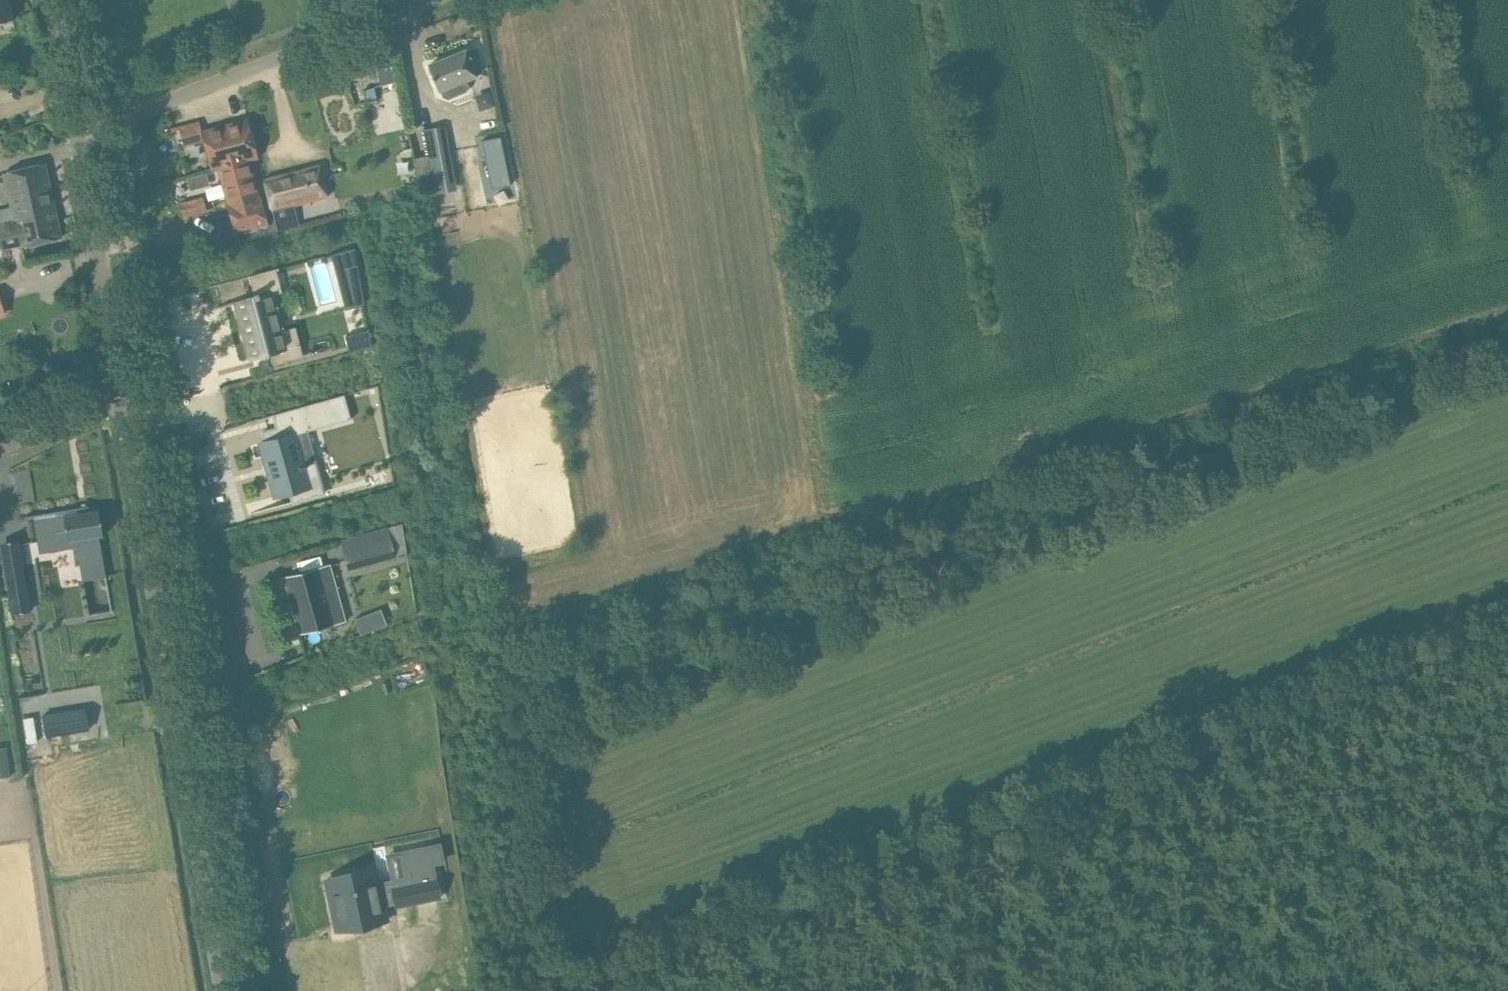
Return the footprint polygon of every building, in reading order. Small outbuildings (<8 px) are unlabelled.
[(10,0),(0,0),(0,20),(14,17),(10,0)] [(429,65),(439,90),(440,89),(443,96),(448,98),(466,91),(469,86),(466,79),(481,72),(471,48),(429,65)] [(247,118),(202,130),(205,141),(212,169),(218,167),(229,164),(228,159),(248,154),(247,150),(255,148),(252,138),(247,118)] [(444,150),(440,127),(421,130),(426,153),(444,150)] [(501,136),(483,140),(492,187),(510,183),(501,136)] [(218,167),(212,169),(218,168),(236,233),(238,242),(278,231),(276,222),(268,224),(260,196),(259,196),(248,154),(228,159),(229,164),(218,167)] [(45,163),(4,172),(11,205),(14,219),(56,210),(45,163)] [(319,165),(264,179),(272,210),(294,205),(327,197),(319,165)] [(182,216),(194,213),(191,200),(179,203),(182,216)] [(3,250),(21,246),(62,237),(56,210),(14,219),(0,222),(0,237),(3,250)] [(355,247),(332,253),(340,285),(360,280),(355,247)] [(237,304),(237,305),(237,306),(251,358),(252,357),(250,351),(261,348),(268,345),(272,361),(272,362),(273,363),(274,363),(275,363),(276,363),(314,354),(313,352),(303,355),(296,326),(282,330),(272,295),(283,292),(277,270),(290,266),(290,265),(249,276),(250,277),(255,297),(239,301),(238,302),(237,302),(237,303),(237,304)] [(368,330),(346,336),(350,352),(372,346),(369,328),(368,328),(368,330)] [(350,418),(343,394),(273,414),(277,427),(262,431),(265,441),(260,442),(275,496),(290,492),(293,502),(324,493),(315,462),(306,465),(297,433),(350,418)] [(46,513),(34,515),(38,540),(49,538),(51,549),(79,544),(82,563),(85,580),(106,576),(104,563),(99,536),(103,536),(99,509),(79,512),(78,509),(82,508),(82,507),(46,513)] [(387,528),(341,540),(349,569),(395,556),(387,528)] [(0,543),(0,544),(0,547),(12,614),(32,611),(20,543),(20,539),(11,541),(8,541),(0,543)] [(283,577),(299,633),(299,634),(301,633),(300,632),(344,619),(345,621),(346,621),(331,563),(329,564),(329,566),(285,578),(285,576),(283,577)] [(358,616),(363,632),(390,624),(385,608),(358,616)] [(86,708),(43,715),(47,736),(89,729),(86,708)] [(343,892),(333,894),(340,930),(388,920),(384,902),(396,900),(397,905),(439,897),(429,845),(402,851),(408,878),(392,881),(393,888),(382,890),(377,869),(339,877),(343,892)]
